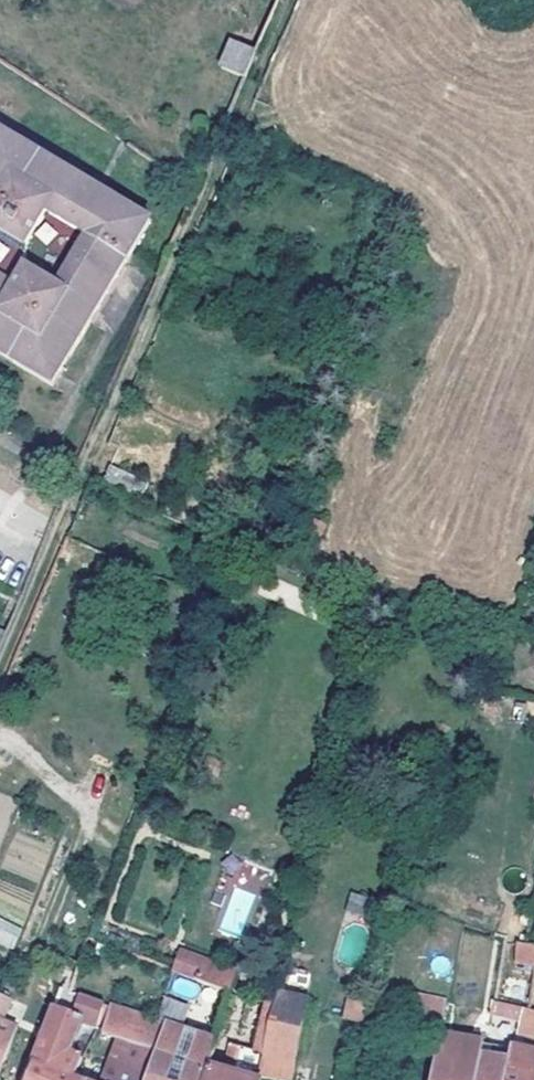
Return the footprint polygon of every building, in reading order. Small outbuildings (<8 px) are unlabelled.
[(279,0),(248,0),(219,68),(244,79),(279,0)] [(15,359),(12,364),(44,382),(63,352),(71,356),(91,322),(82,317),(118,257),(126,261),(149,220),(0,133),(0,350),(15,359)] [(91,322),(126,261),(118,257),(82,317),(91,322)] [(12,364),(15,359),(0,350),(0,357),(12,364)] [(52,388),(71,356),(63,352),(44,382),(52,388)] [(105,486),(140,501),(147,485),(112,469),(105,486)] [(220,928),(238,935),(254,896),(236,889),(220,928)] [(21,923),(0,917),(0,943),(14,947),(21,923)] [(525,948),(516,946),(515,967),(533,969),(533,949),(525,948)] [(203,962),(196,979),(230,992),(231,987),(236,974),(203,962)] [(150,1079),(203,1079),(207,1067),(230,992),(196,979),(176,972),(169,992),(191,1001),(188,1008),(166,1000),(158,1022),(168,1026),(158,1054),(150,1079)] [(105,1004),(69,992),(63,990),(28,1079),(76,1079),(84,1060),(68,1054),(79,1024),(96,1031),(105,1004)] [(279,993),(277,1000),(263,1058),(257,1079),(260,1079),(292,1079),(295,1060),(308,1013),(310,1003),(279,993)] [(0,997),(0,1077),(19,1030),(4,1024),(13,1002),(0,997)] [(362,1022),(366,1000),(346,997),(342,1018),(362,1022)] [(263,1058),(277,1000),(269,998),(254,1055),(263,1058)] [(493,1003),(490,1017),(517,1024),(514,1034),(523,1038),(521,1051),(510,1049),(506,1062),(504,1079),(529,1079),(533,1054),(533,1014),(493,1003)] [(411,1005),(405,1033),(436,1039),(442,1011),(411,1005)] [(102,1034),(119,1040),(158,1054),(168,1026),(158,1022),(111,1006),(102,1034)] [(481,1044),(441,1037),(440,1040),(433,1079),(475,1079),(479,1057),(481,1044)] [(104,1079),(150,1079),(158,1054),(119,1040),(104,1079)] [(257,1079),(263,1058),(254,1055),(234,1050),(229,1049),(222,1071),(207,1067),(203,1079),(257,1079)] [(479,1057),(475,1079),(504,1079),(506,1062),(479,1057)]
